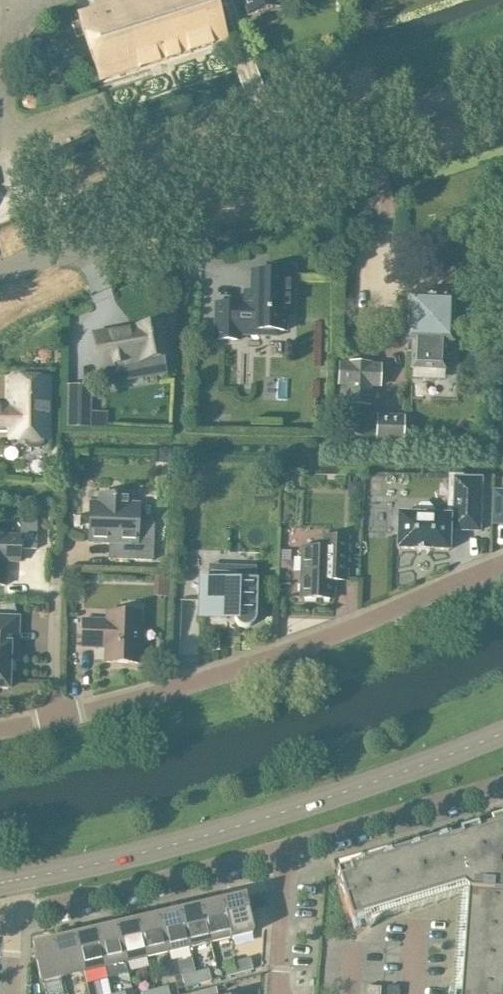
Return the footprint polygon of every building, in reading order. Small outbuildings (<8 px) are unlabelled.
[(226,40),(214,0),(126,0),(78,15),(99,81),(226,40)] [(249,12),(258,10),(259,12),(277,8),(275,0),(245,0),(249,12)] [(291,316),(293,269),(269,268),(269,273),(251,273),(251,293),(244,293),(244,297),(245,297),(245,305),(216,304),(215,340),(239,340),(239,331),(257,331),(257,336),(277,336),(277,332),(284,332),(285,316),(291,316)] [(445,343),(452,343),(454,297),(407,295),(403,342),(411,342),(410,369),(412,369),(411,380),(433,380),(434,370),(443,370),(445,343)] [(127,329),(93,335),(99,369),(124,365),(126,376),(126,380),(166,373),(164,366),(163,358),(167,357),(161,323),(127,329)] [(380,385),(381,365),(350,364),(350,365),(339,365),(338,404),(369,405),(370,385),(380,385)] [(47,380),(11,379),(10,407),(0,407),(0,435),(10,435),(10,439),(25,439),(25,444),(29,448),(38,448),(42,444),(42,440),(47,440),(47,380)] [(66,402),(66,427),(106,428),(106,414),(90,414),(90,403),(66,402)] [(405,414),(379,413),(378,440),(404,440),(405,414)] [(479,531),(480,479),(459,478),(459,502),(447,501),(447,517),(432,516),(433,509),(428,504),(420,504),(414,508),(414,515),(400,515),(398,514),(398,517),(397,547),(397,549),(399,549),(446,550),(446,551),(448,551),(448,548),(448,528),(452,528),(452,531),(479,531)] [(492,524),(502,524),(502,492),(492,492),(492,524)] [(130,504),(130,496),(98,495),(98,503),(90,503),(88,543),(117,544),(116,560),(152,561),(153,523),(137,522),(138,504),(130,504)] [(37,522),(19,521),(19,536),(6,536),(6,533),(0,533),(0,582),(0,586),(4,586),(4,561),(19,562),(20,549),(36,550),(37,522)] [(347,581),(348,538),(322,537),(322,549),(302,548),(300,597),(290,597),(290,598),(332,599),(333,580),(347,581)] [(208,576),(208,582),(205,582),(206,552),(182,551),(180,592),(200,593),(199,619),(226,619),(227,617),(234,617),(236,623),(240,627),(247,628),(251,625),(255,621),(256,616),(257,579),(255,579),(255,571),(215,570),(210,571),(208,576)] [(139,632),(139,614),(107,613),(106,621),(82,621),(82,647),(98,647),(98,644),(106,645),(105,662),(138,663),(138,645),(141,645),(141,632),(139,632)] [(8,689),(8,675),(9,660),(16,660),(17,618),(0,618),(0,689),(8,689)] [(477,831),(476,828),(458,834),(459,839),(450,842),(449,840),(431,845),(432,847),(422,850),(421,848),(404,854),(404,856),(395,859),(394,857),(376,862),(377,864),(367,867),(366,865),(349,870),(350,876),(338,880),(344,899),(343,899),(354,932),(371,927),(367,916),(462,888),(467,891),(459,990),(448,989),(448,993),(502,993),(502,823),(477,831)] [(223,902),(231,938),(253,932),(245,897),(223,902)] [(210,942),(231,938),(223,902),(202,907),(210,942)] [(189,947),(210,942),(202,907),(181,912),(189,947)] [(168,952),(189,947),(181,912),(159,917),(168,952)] [(146,957),(168,952),(159,917),(138,922),(146,957)] [(125,962),(146,957),(138,922),(117,927),(125,962)] [(104,967),(125,962),(117,927),(96,931),(104,967)] [(83,972),(104,967),(96,931),(75,936),(83,972)] [(62,977),(83,972),(75,936),(54,941),(62,977)] [(40,982),(62,977),(54,941),(32,946),(40,982)] [(236,961),(240,973),(253,969),(250,958),(236,961)] [(226,977),(240,973),(236,961),(223,965),(226,977)] [(195,972),(198,984),(211,981),(208,969),(195,972)] [(185,988),(198,984),(195,972),(182,976),(185,988)]
